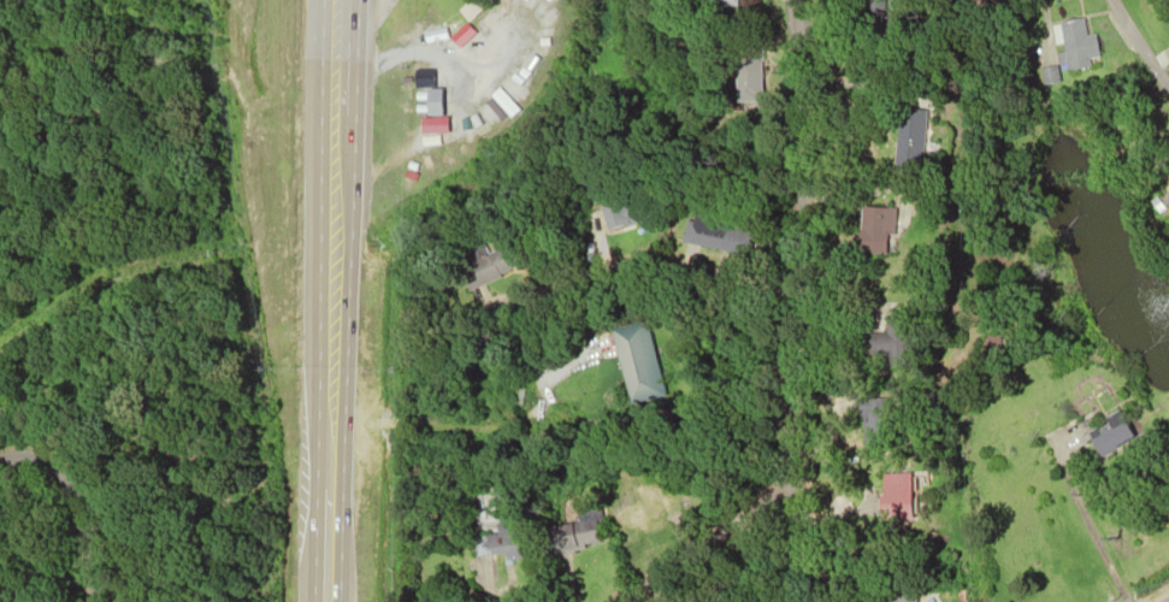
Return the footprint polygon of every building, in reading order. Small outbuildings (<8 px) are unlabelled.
[(1057,22),(1079,19),(1086,66),(1063,70),(1057,22)] [(459,40),(434,28),(429,39),(454,51),(459,40)] [(733,55),(757,57),(756,100),(732,100),(733,55)] [(535,81),(534,73),(508,76),(509,84),(535,81)] [(412,94),(426,94),(426,110),(436,110),(436,76),(412,76),(412,94)] [(899,108),(927,111),(921,170),(893,167),(899,108)] [(863,194),(887,195),(885,250),(861,250),(863,194)] [(606,207),(647,197),(653,220),(612,231),(606,207)] [(687,219),(743,232),(738,255),(683,242),(687,219)] [(467,256),(507,243),(515,268),(476,281),(467,256)] [(888,315),(910,314),(913,364),(891,365),(888,315)] [(609,326),(640,319),(660,395),(628,402),(609,326)] [(866,400),(891,399),(892,445),(868,447),(866,400)] [(1085,432),(1121,414),(1134,439),(1098,459),(1085,432)] [(882,479),(909,478),(911,518),(885,519),(882,479)] [(613,504),(662,488),(671,514),(621,531),(613,504)] [(485,527),(533,519),(541,554),(492,562),(485,527)]
